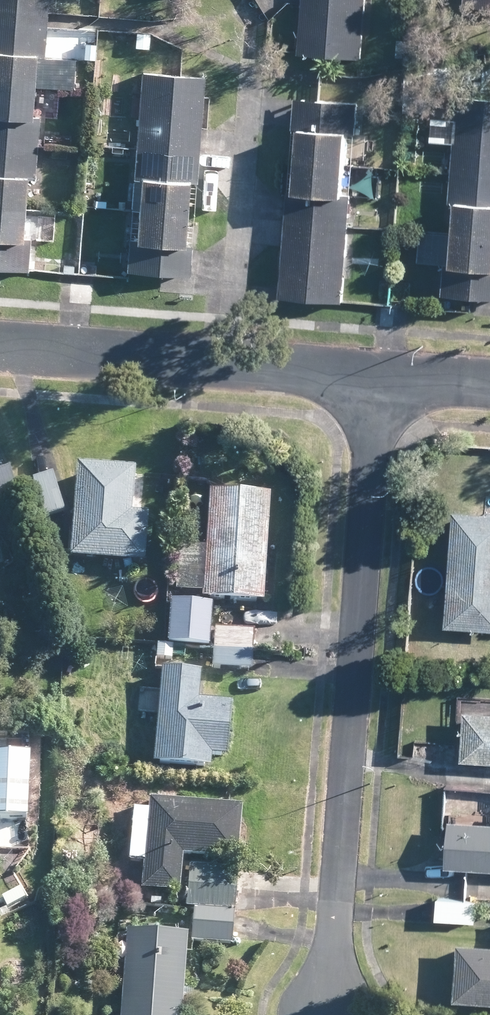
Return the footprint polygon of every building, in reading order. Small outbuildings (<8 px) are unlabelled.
[(50,12),(51,0),(0,0),(0,9),(50,12)] [(306,6),(305,15),(303,49),(303,51),(365,55),(369,0),(306,0),(306,6)] [(50,12),(0,9),(0,83),(38,86),(41,54),(47,54),(48,27),(49,15),(50,12)] [(204,130),(208,73),(146,68),(143,96),(137,177),(148,178),(146,204),(145,218),(144,237),(132,236),(130,269),(192,274),(194,250),(195,239),(190,239),(195,178),(200,179),(204,130)] [(38,86),(0,83),(0,144),(40,147),(42,112),(37,112),(38,86)] [(461,94),(459,120),(453,201),(463,202),(462,226),(461,242),(459,262),(449,262),(447,291),(489,295),(489,96),(461,94)] [(284,293),(347,298),(354,192),(350,192),(355,130),(359,131),(362,99),(298,95),(297,101),(296,126),(306,127),(302,190),(291,189),(287,246),(284,288),(284,293)] [(40,147),(0,144),(0,205),(30,207),(32,176),(37,176),(40,147)] [(30,207),(0,205),(0,265),(30,267),(33,235),(27,235),(30,207)] [(81,462),(72,556),(147,562),(152,511),(134,509),(138,467),(81,462)] [(3,509),(24,503),(12,465),(8,466),(0,468),(0,500),(3,509)] [(35,478),(46,516),(67,511),(57,471),(35,478)] [(266,599),(272,491),(211,488),(208,547),(183,545),(180,590),(205,591),(205,596),(266,599)] [(457,506),(448,624),(489,628),(489,509),(457,506)] [(169,641),(212,644),(215,602),(172,600),(169,641)] [(256,650),(256,648),(257,630),(217,628),(216,647),(256,650)] [(461,641),(449,640),(448,650),(460,651),(461,641)] [(175,644),(169,644),(158,643),(157,657),(162,657),(174,658),(175,644)] [(256,650),(216,647),(185,645),(185,660),(200,661),(201,657),(215,658),(214,667),(255,670),(256,651),(256,650)] [(202,697),(204,674),(204,669),(161,666),(159,683),(163,683),(157,760),(213,765),(214,754),(231,755),(235,700),(202,697)] [(469,707),(465,758),(489,760),(489,709),(469,707)] [(483,788),(481,816),(489,817),(489,789),(483,788)] [(246,803),(151,797),(150,807),(136,806),(132,860),(147,861),(145,888),(183,891),(186,853),(242,857),(246,803)] [(453,817),(449,865),(489,867),(489,820),(453,817)] [(240,887),(241,869),(191,865),(188,906),(195,907),(236,910),(238,910),(240,887)] [(478,922),(480,900),(441,896),(441,899),(439,919),(478,922)] [(133,902),(119,902),(119,913),(133,914),(133,902)] [(236,915),(236,910),(195,907),(194,929),(200,929),(235,932),(236,915)] [(149,930),(129,929),(129,931),(126,969),(123,1014),(185,1014),(187,993),(189,967),(191,933),(156,931),(149,930)] [(462,940),(457,999),(489,1001),(489,943),(462,940)]
